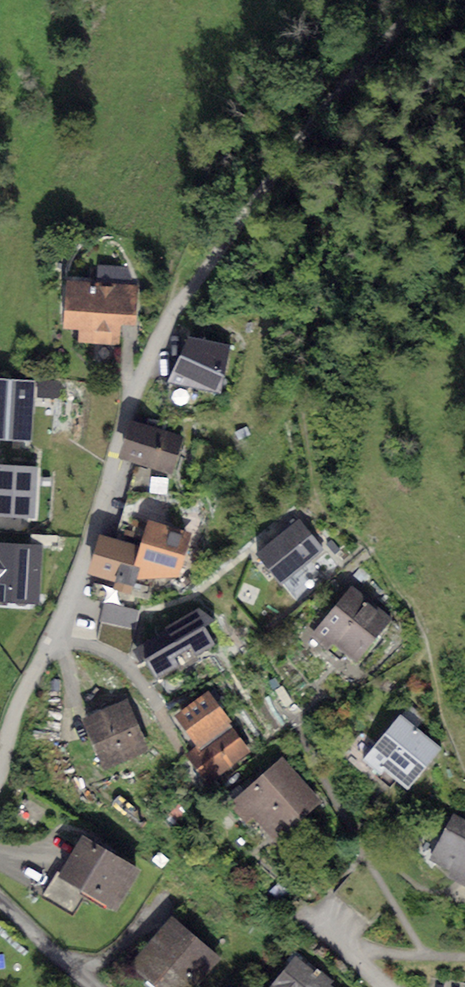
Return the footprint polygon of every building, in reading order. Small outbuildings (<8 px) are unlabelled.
[(140,281),(66,280),(65,326),(77,327),(77,342),(120,343),(120,326),(139,326),(140,281)] [(229,345),(188,337),(167,382),(220,393),(229,345)] [(0,379),(0,438),(32,439),(35,381),(0,379)] [(185,436),(133,421),(122,459),(173,474),(185,436)] [(0,464),(0,515),(34,517),(37,467),(0,464)] [(298,519),(257,552),(281,582),(322,548),(298,519)] [(191,532),(147,520),(140,545),(130,580),(178,577),(191,532)] [(60,535),(31,533),(30,545),(59,547),(60,535)] [(130,580),(140,545),(100,533),(88,574),(128,586),(130,580)] [(332,540),(326,544),(335,554),(340,550),(332,540)] [(0,545),(0,602),(39,604),(42,547),(0,545)] [(352,585),(310,636),(326,649),(333,641),(357,661),(393,617),(352,585)] [(140,611),(103,604),(96,640),(128,655),(140,611)] [(200,609),(131,652),(140,666),(145,665),(156,682),(215,647),(205,629),(217,622),(200,609)] [(208,690),(175,714),(199,747),(231,723),(232,722),(208,690)] [(129,699),(82,719),(104,770),(151,750),(129,699)] [(424,714),(412,704),(402,715),(400,713),(362,759),(384,777),(388,772),(408,789),(441,749),(414,727),(424,714)] [(199,747),(188,756),(209,783),(251,750),(231,723),(199,747)] [(281,757),(234,800),(274,844),(322,800),(281,757)] [(168,791),(153,806),(170,824),(185,809),(168,791)] [(454,814),(427,860),(450,872),(448,876),(464,885),(464,820),(454,814)] [(141,869),(83,834),(59,874),(88,892),(117,909),(141,869)] [(88,892),(59,874),(57,873),(42,896),(74,916),(88,892)] [(131,963),(159,986),(202,986),(225,960),(172,915),(131,963)] [(269,986),(333,986),(295,956),(269,986)]
